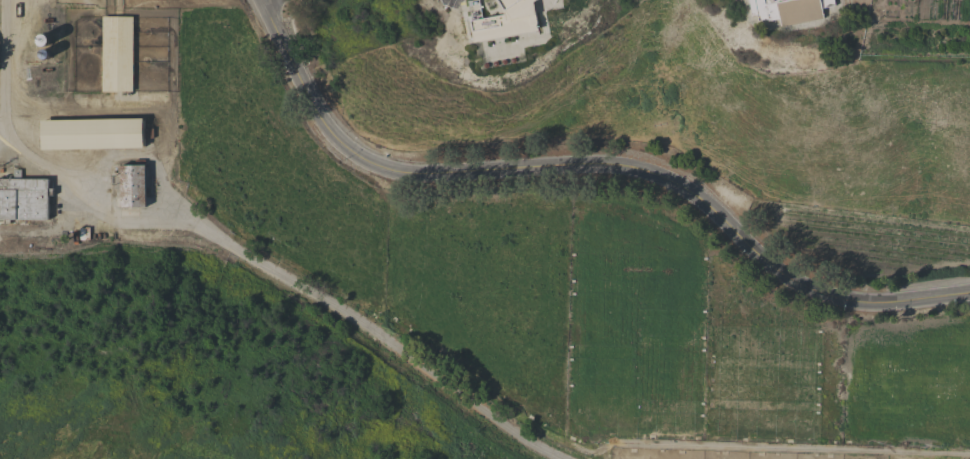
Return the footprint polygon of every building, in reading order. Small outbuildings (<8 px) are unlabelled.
[(466,1),(472,0),(477,0),(481,18),(503,14),(503,9),(498,0),(536,0),(533,2),(537,24),(535,24),(536,30),(473,42),(466,1)] [(752,15),(749,0),(834,0),(835,5),(822,8),(824,18),(781,26),(779,19),(769,21),(768,19),(759,21),(758,14),(752,15)] [(102,92),(102,16),(133,16),(133,91),(113,91),(113,92),(102,92)] [(144,118),(144,120),(145,120),(145,128),(153,128),(154,138),(145,138),(145,145),(144,145),(144,148),(41,150),(41,120),(144,118)] [(121,176),(120,166),(144,165),(145,206),(121,207),(121,184),(120,184),(120,176),(121,176)] [(4,220),(0,220),(0,178),(14,178),(14,169),(21,169),(21,179),(48,179),(48,188),(54,188),(54,196),(48,196),(48,220),(10,219),(10,224),(4,224),(4,220)] [(77,240),(77,228),(89,228),(90,240),(77,240)]
